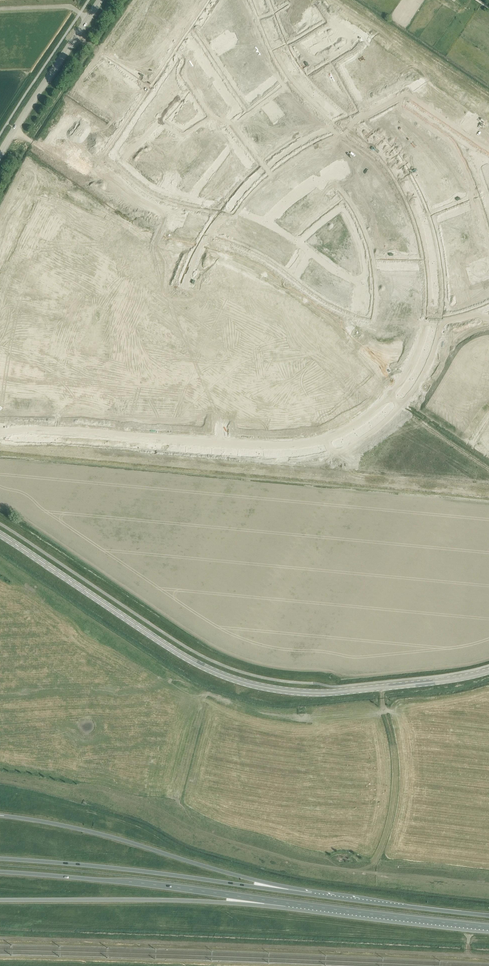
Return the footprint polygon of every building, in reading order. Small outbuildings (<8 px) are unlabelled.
[(233,6),(234,10),(240,7),(239,4),(246,1),(245,0),(233,0),(236,5),(233,6)] [(185,1),(182,6),(190,11),(192,8),(198,12),(201,7),(191,1),(189,3),(185,1)] [(181,7),(178,11),(182,14),(180,17),(190,23),(193,19),(187,15),(189,12),(181,7)] [(242,12),(236,15),(238,18),(240,17),(242,22),(252,17),(250,12),(243,15),(242,12)] [(211,16),(208,21),(216,27),(220,22),(211,16)] [(174,17),(171,22),(179,27),(181,24),(187,28),(190,23),(180,17),(178,20),(174,17)] [(245,26),(242,27),(244,31),(249,28),(248,25),(254,23),(254,21),(252,17),(242,22),(245,26)] [(208,21),(205,26),(213,32),(216,27),(208,21)] [(168,32),(166,34),(171,38),(173,35),(179,39),(182,34),(174,28),(170,33),(168,32)] [(253,30),(245,34),(248,39),(255,35),(253,30)] [(255,35),(248,39),(250,44),(258,40),(255,35)] [(162,36),(158,41),(162,43),(161,46),(170,53),(173,48),(167,44),(169,41),(162,36)] [(258,40),(250,44),(253,49),(261,45),(258,40)] [(261,45),(253,49),(255,54),(263,50),(261,45)] [(155,46),(151,51),(159,56),(161,53),(167,57),(170,53),(161,46),(159,49),(155,46)] [(263,50),(255,54),(258,59),(266,55),(263,50)] [(221,53),(213,58),(216,63),(224,58),(221,53)] [(152,60),(149,64),(158,70),(161,65),(155,61),(157,59),(152,55),(150,58),(152,60)] [(266,55),(258,59),(261,64),(268,59),(266,55)] [(224,58),(216,63),(219,67),(227,63),(224,58)] [(268,59),(261,64),(263,68),(271,64),(268,59)] [(227,63),(219,67),(223,72),(230,67),(227,63)] [(144,67),(142,70),(147,74),(148,71),(154,75),(158,70),(149,64),(146,69),(144,67)] [(271,64),(263,68),(266,73),(274,69),(271,64)] [(230,67),(223,72),(226,77),(233,72),(230,67)] [(193,70),(184,75),(187,80),(185,82),(187,84),(189,82),(188,81),(197,76),(193,70)] [(233,72),(226,77),(229,81),(236,76),(233,72)] [(197,76),(188,81),(189,82),(191,86),(189,87),(191,89),(193,88),(192,87),(200,81),(197,76)] [(236,76),(229,81),(232,86),(239,81),(236,76)] [(200,81),(192,87),(193,88),(195,92),(193,93),(194,95),(196,94),(196,93),(204,87),(200,81)] [(239,81),(232,86),(235,90),(242,86),(239,81)] [(177,86),(173,91),(179,96),(178,97),(181,99),(182,97),(180,95),(183,91),(177,86)] [(242,86),(235,90),(238,95),(245,90),(242,86)] [(204,87),(196,93),(196,94),(199,98),(199,99),(207,93),(208,93),(204,87)] [(282,89),(277,93),(280,96),(282,94),(285,98),(293,91),(290,87),(284,91),(282,89)] [(130,89),(127,93),(135,98),(137,94),(130,89)] [(173,91),(169,95),(175,100),(175,101),(177,103),(178,102),(176,100),(178,97),(179,96),(173,91)] [(293,91),(285,98),(288,102),(286,104),(288,107),(293,103),(291,100),(297,96),(296,95),(293,91)] [(127,93),(124,97),(132,102),(135,98),(127,93)] [(207,93),(199,99),(200,100),(202,103),(200,105),(201,107),(203,105),(203,104),(211,99),(207,93)] [(169,95),(166,100),(172,105),(171,105),(173,107),(175,106),(172,104),(175,101),(175,100),(169,95)] [(124,97),(122,101),(129,106),(132,102),(124,97)] [(211,99),(203,104),(203,105),(206,109),(204,110),(205,113),(207,111),(206,110),(215,105),(211,99)] [(162,104),(168,109),(167,110),(170,112),(171,110),(169,108),(171,105),(172,105),(166,100),(162,104)] [(122,101),(119,106),(126,111),(129,106),(122,101)] [(162,103),(158,108),(164,113),(163,114),(165,116),(167,114),(165,112),(167,109),(168,109),(162,104),(162,103)] [(296,106),(292,110),(294,113),(296,111),(301,116),(303,113),(306,110),(309,108),(304,103),(299,108),(296,106)] [(254,104),(250,108),(255,115),(260,111),(254,104)] [(215,105),(206,110),(207,111),(209,115),(207,116),(209,118),(211,117),(210,116),(219,110),(215,105)] [(119,106),(116,110),(123,115),(126,111),(119,106)] [(158,108),(154,112),(160,117),(159,118),(162,120),(163,119),(161,117),(163,114),(164,113),(158,108)] [(250,108),(246,111),(251,118),(255,115),(250,108)] [(116,110),(113,114),(120,119),(123,115),(116,110)] [(219,110),(210,116),(211,117),(214,122),(222,116),(219,110)] [(246,111),(241,115),(246,122),(251,118),(246,111)] [(154,112),(150,117),(156,122),(158,124),(159,123),(157,121),(159,118),(160,117),(154,112)] [(309,113),(305,117),(307,120),(309,118),(316,124),(321,120),(318,117),(318,116),(316,114),(314,113),(312,115),(309,113)] [(376,113),(369,120),(373,125),(381,117),(376,113)] [(113,114),(110,118),(118,123),(120,119),(113,114)] [(241,115),(237,118),(242,125),(246,122),(241,115)] [(150,117),(147,121),(153,126),(156,122),(150,117)] [(381,117),(373,125),(377,129),(385,122),(381,117)] [(110,118),(107,122),(115,127),(118,123),(110,118)] [(237,118),(232,121),(238,128),(242,125),(237,118)] [(419,118),(412,127),(418,130),(424,121),(419,118)] [(201,121),(195,125),(201,134),(207,130),(205,128),(203,125),(201,121)] [(424,121),(418,130),(423,134),(429,125),(424,121)] [(107,122),(105,127),(112,132),(115,127),(107,122)] [(385,122),(377,129),(382,134),(389,126),(385,122)] [(165,132),(164,133),(170,137),(175,129),(170,125),(167,128),(165,132)] [(195,125),(190,129),(195,137),(201,134),(195,125)] [(429,125),(423,134),(428,137),(434,128),(429,125)] [(287,126),(283,129),(288,136),(292,133),(287,126)] [(389,126),(382,134),(386,138),(394,130),(389,126)] [(477,140),(482,144),(488,136),(483,132),(485,129),(482,126),(476,135),(479,137),(477,140)] [(434,128),(428,137),(433,140),(439,131),(434,128)] [(175,129),(170,137),(176,141),(177,140),(182,144),(182,136),(180,134),(181,133),(175,129)] [(182,136),(182,144),(188,140),(189,141),(195,137),(190,129),(184,133),(185,134),(182,136)] [(283,129),(279,132),(284,139),(288,136),(283,129)] [(60,146),(65,138),(53,130),(48,137),(60,146)] [(394,130),(386,138),(390,143),(398,135),(394,130)] [(439,131),(433,140),(438,144),(444,135),(439,131)] [(279,132),(275,135),(280,142),(284,139),(279,132)] [(81,142),(84,138),(79,134),(76,138),(81,142)] [(275,135),(271,138),(276,145),(280,142),(275,135)] [(444,135),(438,144),(443,147),(449,139),(447,137),(444,135)] [(340,142),(337,140),(333,145),(336,147),(338,145),(342,149),(349,140),(347,139),(344,137),(340,142)] [(400,137),(392,144),(396,149),(404,142),(400,137)] [(271,138),(267,141),(272,148),(276,145),(271,138)] [(349,140),(342,149),(346,153),(344,155),(347,157),(351,152),(349,150),(353,145),(350,142),(351,142),(349,140)] [(267,141),(263,144),(268,151),(272,148),(267,141)] [(324,141),(319,144),(324,152),(328,149),(324,141)] [(404,142),(396,149),(400,154),(408,147),(404,142)] [(263,144),(259,147),(264,154),(268,151),(263,144)] [(319,144),(315,147),(320,154),(324,152),(319,144)] [(259,147),(255,150),(260,157),(264,154),(259,147)] [(315,147),(311,150),(316,157),(320,154),(315,147)] [(408,147),(400,154),(404,158),(412,151),(408,147)] [(454,149),(446,152),(449,158),(457,154),(454,149)] [(311,150),(307,152),(311,160),(316,157),(311,150)] [(412,151),(404,158),(408,163),(416,156),(412,151)] [(307,152),(302,155),(307,162),(311,160),(307,152)] [(360,161),(364,164),(372,156),(371,155),(371,156),(367,152),(362,158),(360,155),(356,160),(359,163),(360,161)] [(457,154),(449,158),(451,163),(459,159),(457,154)] [(302,155),(298,158),(303,165),(307,162),(302,155)] [(371,165),(376,160),(372,156),(364,164),(368,167),(366,169),(369,172),(373,167),(371,165)] [(298,158),(294,160),(298,168),(303,165),(298,158)] [(100,159),(93,166),(98,171),(103,164),(100,161),(101,160),(100,159)] [(459,159),(451,163),(453,168),(461,164),(459,159)] [(231,160),(227,164),(236,171),(239,166),(231,160)] [(294,160),(289,163),(294,171),(298,168),(294,160)] [(227,164),(224,169),(232,175),(236,171),(227,164)] [(461,164),(453,168),(456,173),(464,169),(461,164)] [(422,170),(416,174),(416,175),(418,179),(428,174),(425,169),(428,168),(426,165),(421,168),(422,170)] [(284,167),(279,171),(286,179),(290,176),(292,178),(295,176),(291,171),(288,173),(284,167)] [(464,169),(456,173),(458,178),(466,174),(464,169)] [(279,171),(275,174),(279,180),(277,182),(280,187),(283,185),(281,182),(286,179),(279,171)] [(381,184),(390,178),(387,172),(380,176),(379,174),(373,177),(375,180),(378,178),(381,184)] [(428,174),(418,179),(421,184),(427,181),(428,183),(434,181),(432,177),(430,179),(428,174)] [(466,174),(458,178),(460,183),(468,179),(466,174)] [(349,185),(343,189),(346,194),(355,188),(352,184),(355,182),(353,179),(348,182),(349,185)] [(468,179),(460,183),(462,188),(470,184),(468,179)] [(266,181),(261,186),(269,193),(273,189),(275,192),(277,189),(273,185),(271,187),(266,181)] [(431,190),(425,193),(426,194),(425,194),(427,198),(437,193),(435,189),(437,188),(436,184),(430,187),(431,190)] [(470,184),(462,188),(465,193),(473,189),(470,184)] [(214,185),(208,194),(212,197),(219,189),(214,185)] [(261,186),(257,190),(262,195),(260,197),(264,202),(267,199),(265,197),(269,193),(261,186)] [(388,196),(398,191),(397,189),(397,190),(395,187),(389,190),(387,187),(382,190),(383,193),(386,192),(388,196)] [(355,188),(346,194),(349,199),(355,195),(357,198),(362,195),(361,191),(358,193),(355,188)] [(219,189),(212,197),(217,201),(223,193),(219,189)] [(399,193),(398,191),(388,196),(390,201),(388,202),(390,206),(395,203),(394,200),(400,197),(399,194),(399,193)] [(437,193),(427,198),(429,203),(436,200),(437,203),(443,200),(442,197),(439,198),(437,193)] [(327,196),(323,199),(329,206),(333,203),(327,196)] [(252,198),(245,206),(250,210),(257,202),(259,204),(261,201),(256,197),(254,200),(252,198)] [(323,199),(319,203),(324,210),(329,206),(323,199)] [(319,203),(315,206),(320,213),(324,210),(319,203)] [(364,205),(356,208),(358,214),(366,210),(364,205)] [(406,205),(398,208),(399,213),(408,211),(406,205)] [(315,206),(310,210),(316,217),(320,213),(315,206)] [(310,210),(306,213),(312,220),(316,217),(310,210)] [(366,210),(358,214),(360,219),(368,215),(366,210)] [(306,213),(302,217),(308,224),(312,220),(306,213)] [(368,215),(360,219),(362,224),(370,221),(368,215)] [(302,217),(298,221),(303,227),(308,224),(302,217)] [(298,221),(293,224),(299,231),(303,227),(298,221)] [(370,221),(362,224),(364,229),(372,226),(370,221)] [(439,231),(438,231),(439,235),(450,232),(449,227),(451,227),(450,223),(444,225),(445,228),(439,230),(439,231)] [(293,224),(289,228),(295,234),(299,231),(293,224)] [(372,226),(364,229),(366,234),(374,231),(372,226)] [(374,231),(366,234),(368,239),(376,236),(374,231)] [(450,232),(439,235),(440,235),(441,241),(448,239),(449,242),(455,240),(454,237),(451,238),(450,232)] [(376,236),(368,239),(370,244),(378,241),(376,236)] [(378,241),(370,244),(372,249),(380,246),(378,241)] [(445,248),(442,248),(443,255),(451,254),(451,257),(458,256),(457,252),(454,253),(453,246),(450,247),(445,248)] [(452,265),(445,266),(446,273),(449,273),(453,272),(457,271),(456,265),(459,264),(458,261),(452,262),(452,265)] [(415,281),(423,281),(423,274),(412,274),(412,281),(409,281),(409,284),(415,284),(415,281)] [(449,281),(446,281),(447,288),(454,287),(454,290),(461,290),(460,286),(457,287),(457,280),(454,280),(449,281)] [(413,299),(424,299),(424,292),(416,292),(416,289),(410,289),(410,292),(413,292),(413,299)] [(482,289),(477,291),(480,299),(485,297),(482,289)] [(477,291),(471,293),(475,301),(480,299),(477,291)] [(447,301),(446,301),(446,304),(447,304),(447,308),(454,308),(453,298),(456,298),(456,295),(450,295),(450,298),(447,298),(447,301)] [(418,315),(422,315),(422,308),(415,308),(415,305),(408,305),(408,308),(411,308),(411,315),(412,315),(418,315)]
